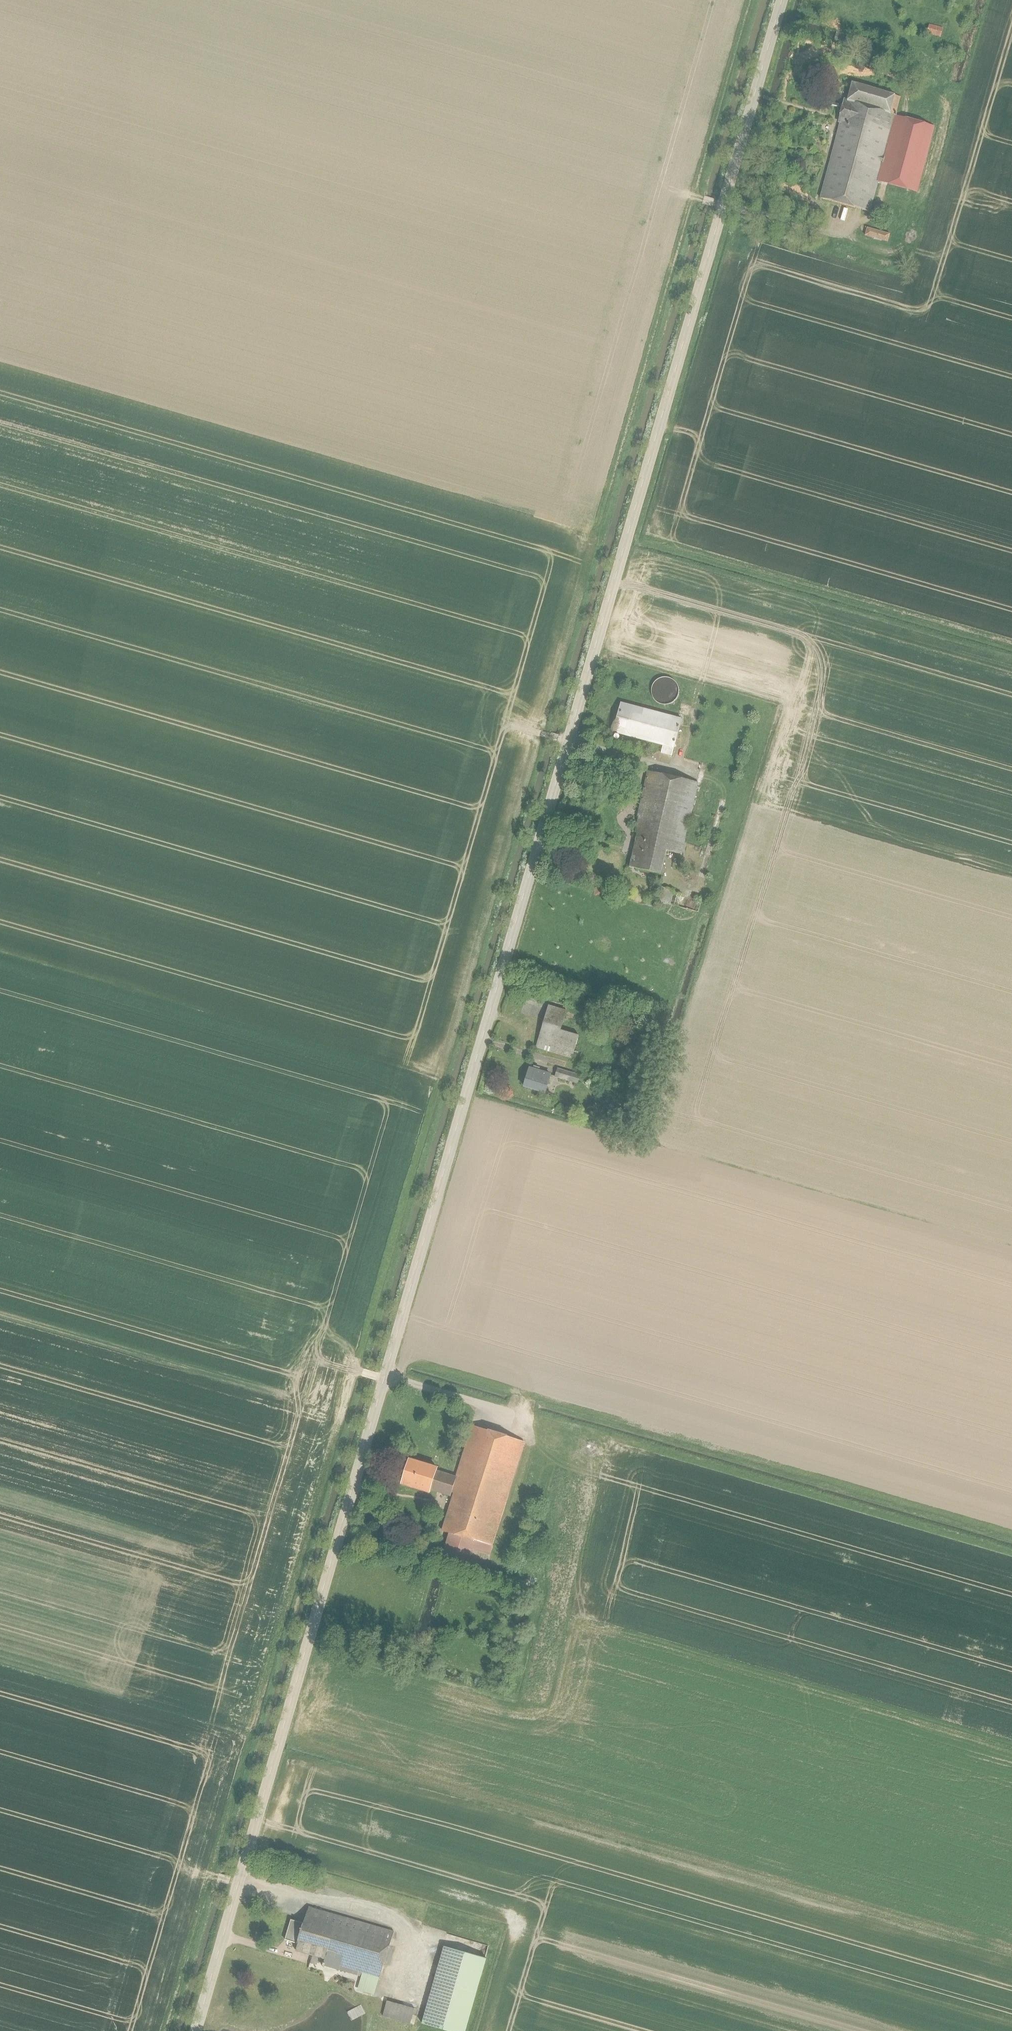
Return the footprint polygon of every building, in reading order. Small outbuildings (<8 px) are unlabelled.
[(946,28),(931,23),(928,32),(943,37),(946,28)] [(894,112),(899,95),(857,84),(852,101),(894,112)] [(849,100),(823,197),(872,210),(880,181),(898,114),(894,112),(852,101),(849,100)] [(937,124),(898,114),(880,181),(919,191),(937,124)] [(686,172),(695,175),(698,168),(694,167),(695,164),(689,162),(686,172)] [(893,232),(869,225),(866,236),(890,242),(893,232)] [(651,587),(653,581),(640,576),(637,583),(651,587)] [(673,700),(675,679),(656,677),(654,698),(673,700)] [(683,718),(624,702),(616,732),(666,745),(664,752),(674,755),(683,718)] [(698,782),(651,772),(632,867),(667,874),(672,850),(684,852),(698,782)] [(550,1006),(538,1046),(574,1057),(580,1035),(562,1030),(568,1011),(550,1006)] [(584,1073),(561,1066),(557,1077),(581,1084),(584,1073)] [(555,1075),(532,1069),(526,1088),(549,1095),(555,1075)] [(527,1442),(475,1426),(460,1477),(454,1497),(445,1529),(452,1532),(494,1544),(497,1545),(527,1442)] [(442,1467),(413,1458),(405,1483),(435,1491),(441,1471),(442,1467)] [(460,1477),(441,1471),(435,1491),(454,1497),(460,1477)] [(450,1540),(491,1552),(494,1544),(452,1532),(450,1540)] [(394,1929),(309,1905),(304,1922),(298,1942),(297,1948),(327,1957),(326,1960),(364,1971),(380,1976),(394,1929)] [(304,1922),(292,1918),(286,1938),(298,1942),(304,1922)] [(446,1946),(424,2021),(459,2030),(466,2030),(488,1959),(446,1946)] [(364,1971),(359,1988),(375,1993),(380,1976),(364,1971)] [(374,1995),(371,2007),(385,2011),(389,1999),(374,1995)] [(415,2007),(389,1999),(385,2011),(384,2014),(411,2022),(415,2007)]
